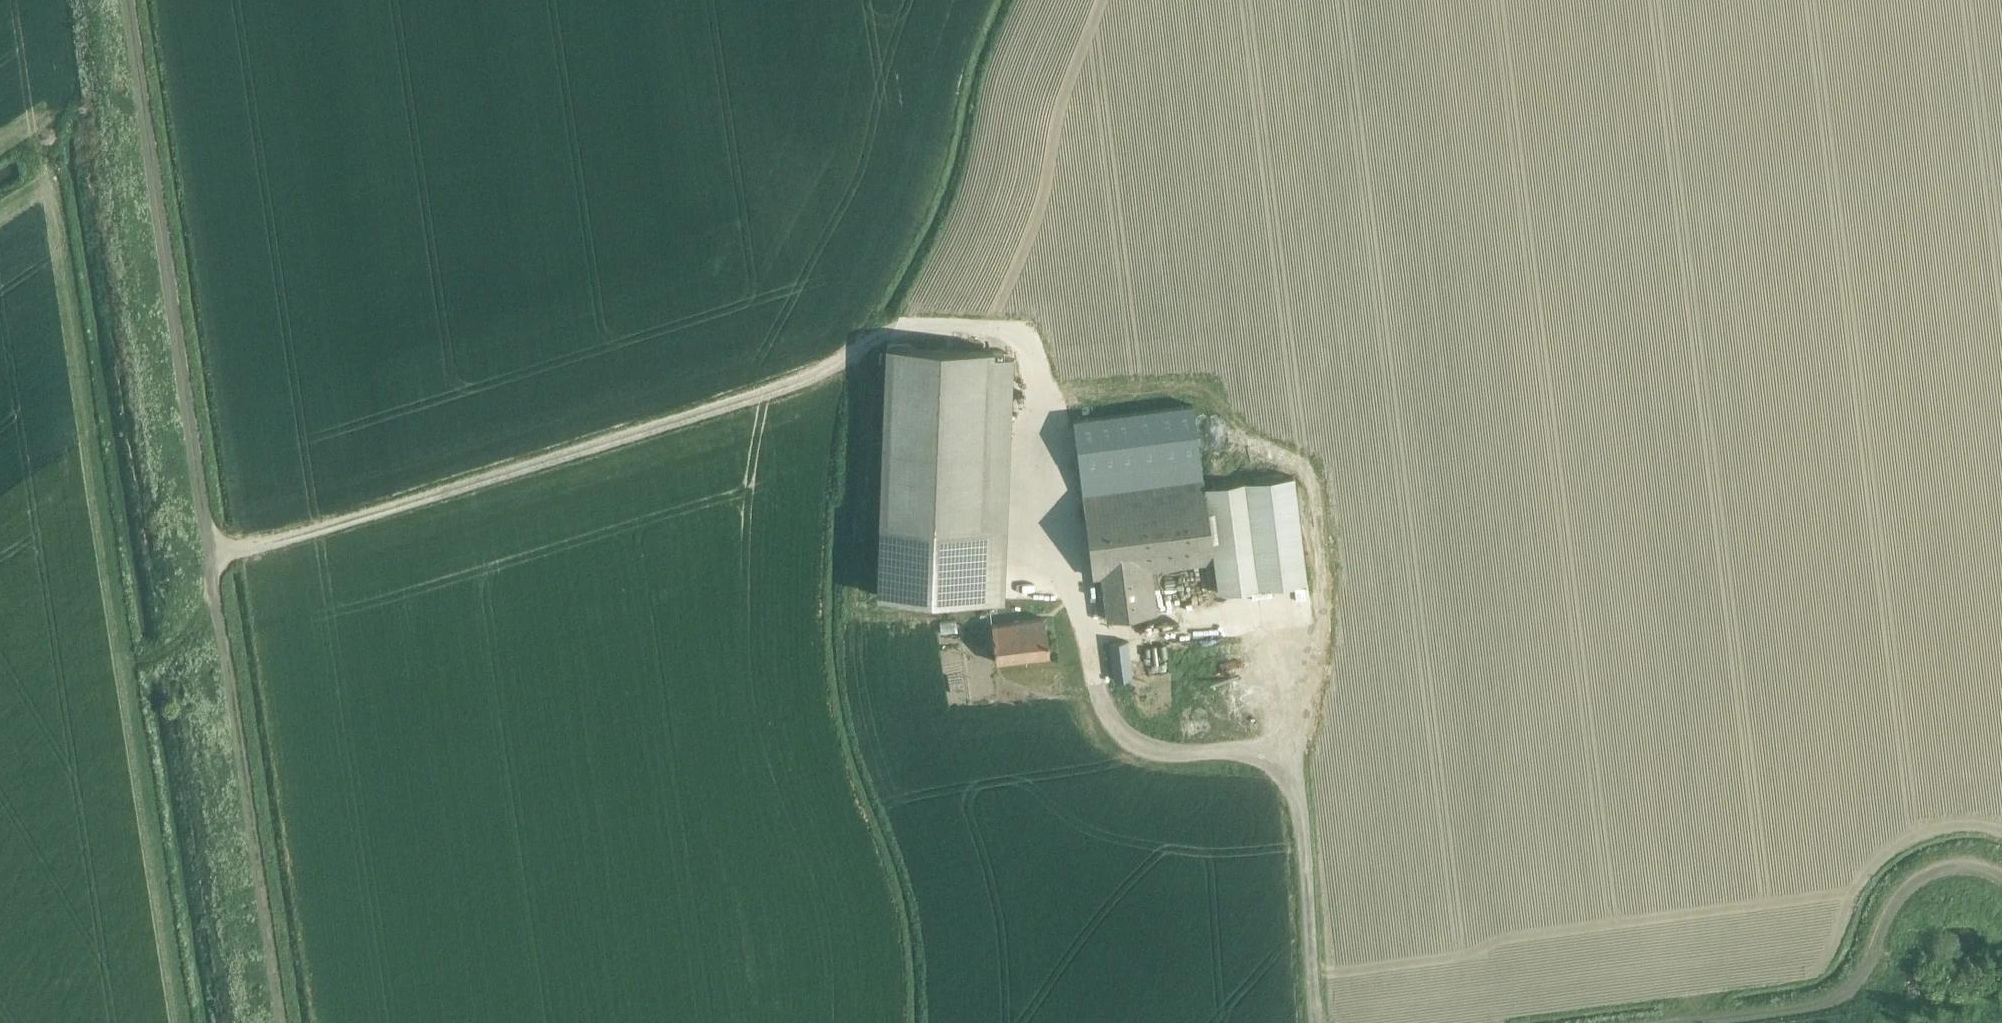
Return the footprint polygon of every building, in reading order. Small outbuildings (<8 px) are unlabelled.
[(886,349),(877,595),(980,599),(990,354),(990,353),(886,349)] [(1150,571),(1213,563),(1215,563),(1219,594),(1306,583),(1293,476),(1203,488),(1193,406),(1073,421),(1094,579),(1101,578),(1107,620),(1156,614),(1150,571)] [(996,663),(1049,656),(1044,619),(991,626),(996,663)] [(1115,681),(1131,679),(1126,642),(1110,644),(1115,681)]
